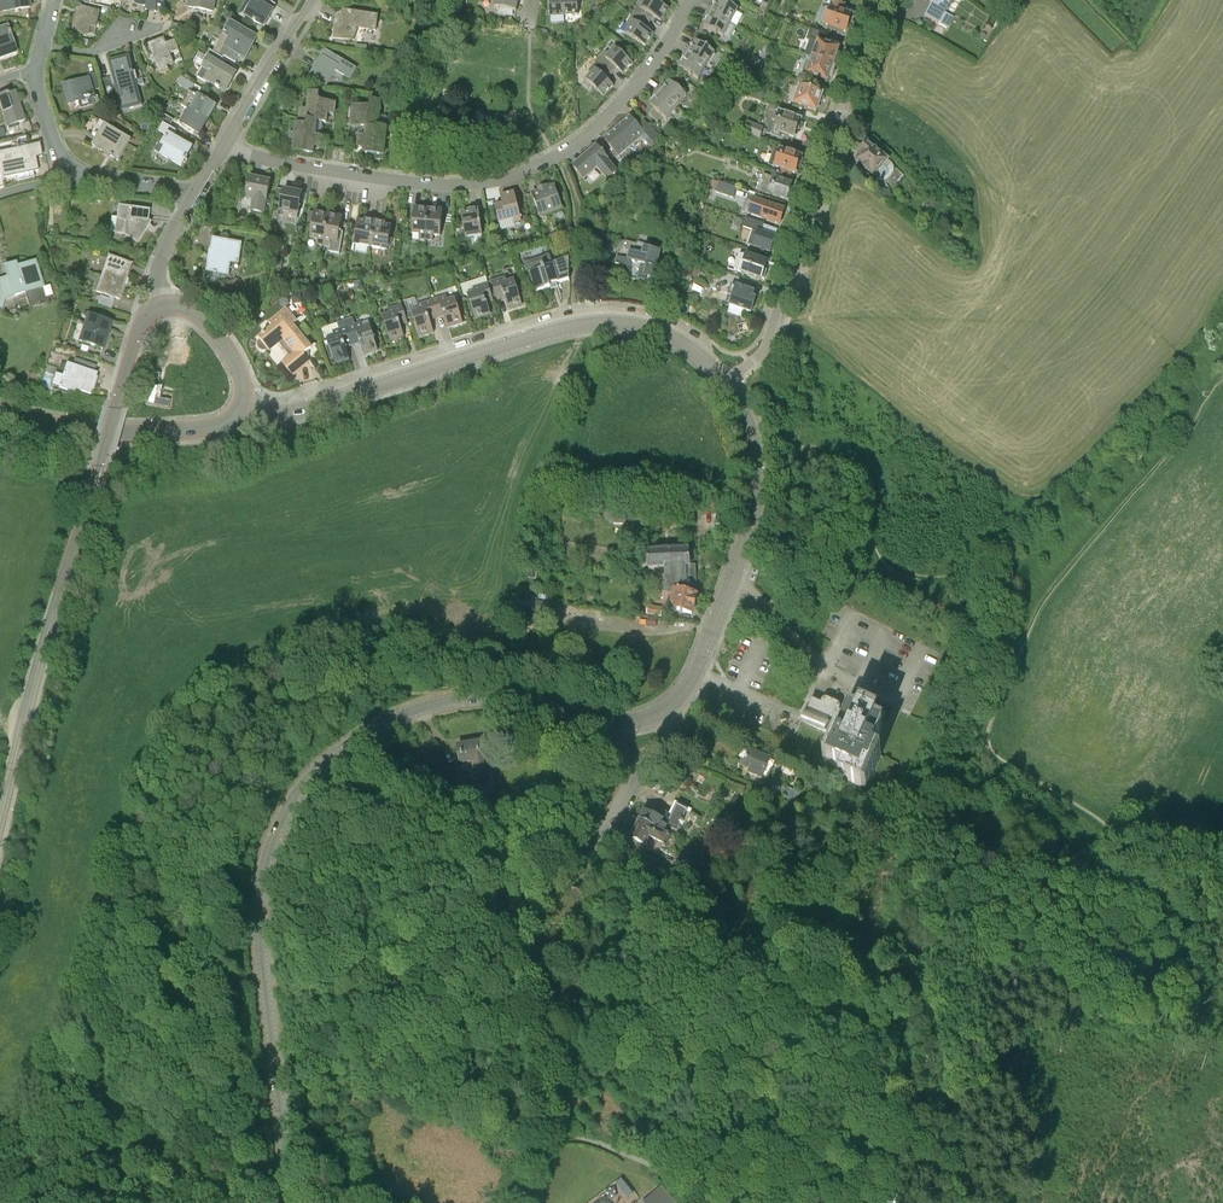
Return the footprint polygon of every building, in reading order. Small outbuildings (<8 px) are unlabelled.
[(0,5),(18,2),(19,9),(30,7),(29,0),(0,0),(0,3),(0,5)] [(135,4),(146,6),(146,10),(156,12),(158,0),(136,0),(135,4)] [(213,12),(215,0),(190,0),(189,7),(213,12)] [(264,26),(273,12),(264,7),(268,0),(252,0),(255,2),(246,16),(264,26)] [(494,8),(517,12),(518,1),(514,0),(495,0),(494,8)] [(564,0),(549,0),(550,17),(565,16),(564,0)] [(565,16),(578,15),(577,0),(564,0),(565,16)] [(647,21),(650,15),(661,22),(669,9),(654,0),(646,0),(643,4),(640,2),(633,13),(647,21)] [(710,12),(731,23),(738,10),(719,0),(718,0),(716,5),(714,4),(710,12)] [(932,3),(925,16),(939,23),(953,0),(927,0),(932,3)] [(825,25),(836,29),(847,33),(853,16),(843,12),(845,5),(834,1),(831,7),(825,25)] [(763,2),(759,10),(765,13),(769,5),(763,2)] [(601,6),(594,9),(596,15),(603,12),(601,6)] [(99,13),(90,11),(79,8),(73,30),(93,36),(99,13)] [(334,33),(334,39),(354,41),(358,28),(376,31),(378,16),(341,11),(334,33)] [(591,20),(595,16),(592,12),(587,15),(591,20)] [(707,23),(704,28),(723,37),(731,23),(710,12),(705,22),(707,23)] [(625,34),(646,47),(654,34),(643,28),(647,21),(633,13),(627,24),(630,26),(625,34)] [(992,17),(987,25),(993,30),(999,21),(992,17)] [(189,28),(172,23),(170,32),(186,37),(189,28)] [(224,33),(213,52),(223,58),(224,56),(235,63),(240,54),(246,58),(257,39),(231,24),(225,34),(224,33)] [(7,27),(0,30),(0,58),(16,53),(16,52),(15,52),(9,35),(11,34),(10,31),(8,32),(7,27)] [(811,58),(835,67),(839,56),(837,56),(839,49),(825,44),(827,35),(813,29),(810,39),(817,41),(811,58)] [(179,51),(175,41),(167,45),(165,40),(148,46),(159,75),(169,71),(167,67),(174,65),(170,55),(179,51)] [(686,53),(707,66),(715,53),(696,42),(693,46),(691,45),(686,53)] [(598,61),(609,71),(614,66),(623,75),(633,64),(615,48),(609,54),(606,52),(598,61)] [(223,58),(213,52),(209,50),(205,57),(209,60),(205,68),(203,67),(197,77),(206,82),(207,80),(226,91),(236,74),(219,65),(223,58)] [(356,69),(326,51),(323,58),(322,57),(309,78),(310,78),(306,87),(320,89),(322,85),(326,87),(336,70),(351,79),(356,69)] [(683,64),(680,68),(698,80),(707,66),(686,53),(681,62),(683,64)] [(753,56),(749,62),(757,67),(760,60),(753,56)] [(143,106),(130,57),(109,62),(113,77),(101,81),(107,102),(126,97),(129,109),(143,106)] [(805,74),(816,78),(827,82),(829,76),(832,77),(835,67),(811,58),(805,74)] [(586,81),(604,97),(614,86),(604,77),(609,71),(598,61),(589,70),(592,73),(586,81)] [(738,73),(733,79),(738,83),(742,77),(738,73)] [(101,89),(97,74),(88,76),(89,80),(63,87),(63,88),(64,87),(69,105),(95,97),(93,91),(101,89)] [(181,77),(177,84),(191,92),(195,85),(181,77)] [(804,77),(802,81),(817,86),(818,83),(804,77)] [(658,92),(677,108),(687,96),(670,82),(667,86),(665,85),(658,92)] [(794,105),(806,108),(817,112),(820,104),(823,103),(824,99),(822,96),(823,95),(812,91),(800,87),(794,105)] [(746,97),(762,102),(764,94),(749,89),(746,97)] [(0,95),(0,105),(6,122),(15,119),(16,124),(25,121),(20,105),(17,106),(16,102),(19,101),(15,91),(8,93),(0,95)] [(654,109),(649,115),(660,124),(665,119),(666,120),(677,108),(658,92),(651,100),(653,102),(650,106),(654,109)] [(182,105),(182,106),(208,121),(215,108),(216,108),(195,95),(193,97),(190,95),(187,97),(182,105)] [(307,120),(317,122),(326,123),(328,114),(334,114),(335,105),(319,103),(320,96),(310,95),(308,110),(301,110),(300,120),(307,120)] [(367,128),(377,129),(381,104),(370,103),(370,109),(354,107),(351,126),(367,128)] [(177,114),(185,119),(182,124),(200,134),(200,133),(208,121),(182,106),(177,114)] [(801,121),(790,117),(776,112),(773,121),(772,120),(767,134),(781,138),(782,134),(795,138),(798,130),(799,130),(800,129),(799,128),(800,125),(801,125),(801,124),(800,123),(801,121)] [(160,113),(157,119),(170,127),(174,120),(160,113)] [(651,148),(661,138),(643,121),(638,126),(631,118),(605,140),(620,158),(642,138),(651,148)] [(315,137),(317,122),(307,120),(306,126),(297,125),(294,145),(304,146),(303,152),(313,153),(314,147),(320,148),(322,138),(315,137)] [(93,145),(119,161),(131,140),(101,122),(93,136),(97,138),(93,145)] [(764,128),(746,122),(742,133),(760,139),(764,128)] [(177,131),(163,123),(158,131),(168,137),(163,145),(159,143),(155,151),(181,166),(192,148),(173,138),(177,131)] [(377,129),(367,128),(366,138),(359,137),(358,147),(365,148),(364,153),(384,155),(387,131),(377,130),(377,129)] [(681,131),(675,138),(681,143),(686,136),(681,131)] [(680,144),(676,139),(668,145),(672,150),(680,144)] [(890,162),(877,151),(868,143),(866,145),(865,143),(860,149),(861,151),(860,152),(862,154),(856,161),(875,178),(879,174),(881,176),(877,181),(889,191),(903,175),(892,164),(890,162)] [(3,178),(17,175),(18,181),(34,178),(33,172),(39,170),(35,153),(41,151),(40,144),(24,147),(23,144),(17,145),(18,148),(16,148),(12,149),(0,152),(0,164),(3,178)] [(607,159),(597,147),(573,168),(584,179),(597,167),(608,179),(616,171),(606,160),(607,159)] [(773,168),(778,170),(776,174),(790,178),(792,173),(796,174),(797,173),(799,171),(801,167),(800,164),(802,158),(790,154),(779,151),(780,149),(774,148),(768,166),(774,168),(773,168)] [(781,181),(776,180),(766,177),(762,191),(771,194),(776,196),(788,200),(793,185),(781,181)] [(259,183),(249,181),(246,196),(254,198),(252,211),(262,213),(265,200),(267,201),(271,182),(260,180),(259,183)] [(737,188),(719,183),(717,190),(716,193),(733,199),(737,188)] [(539,192),(532,195),(540,218),(563,209),(555,186),(548,189),(547,188),(538,192),(539,192)] [(882,188),(878,193),(889,202),(894,197),(882,188)] [(303,194),(284,190),(280,210),(299,214),(303,194)] [(762,196),(749,192),(746,199),(756,200),(760,202),(762,196)] [(514,223),(522,221),(515,193),(501,196),(503,205),(495,207),(499,223),(513,220),(514,223)] [(751,215),(780,224),(784,210),(760,202),(756,200),(751,215)] [(603,219),(607,209),(598,205),(594,215),(603,219)] [(148,212),(120,208),(118,219),(127,220),(125,234),(138,242),(149,224),(146,222),(148,213),(148,212)] [(418,240),(426,241),(429,209),(427,209),(414,208),(412,234),(419,235),(418,240)] [(429,209),(426,241),(433,241),(433,236),(440,237),(443,211),(430,210),(430,209),(429,209)] [(468,214),(462,215),(465,239),(483,236),(479,209),(468,211),(468,214)] [(316,244),(323,245),(329,214),(328,214),(327,215),(315,213),(310,238),(317,239),(316,244)] [(330,215),(329,214),(323,245),(330,246),(329,252),(340,254),(342,245),(346,245),(350,225),(342,224),(343,218),(330,216),(330,215)] [(744,221),(736,218),(734,224),(742,227),(744,221)] [(764,234),(762,233),(764,225),(746,219),(743,228),(758,232),(753,246),(759,248),(771,252),(775,238),(764,234)] [(354,245),(371,248),(375,222),(365,220),(364,223),(358,222),(354,245)] [(375,222),(371,248),(388,251),(392,228),(386,226),(386,224),(375,222)] [(210,255),(207,272),(228,275),(230,262),(238,263),(241,244),(214,240),(211,255),(210,255)] [(638,243),(637,245),(625,242),(623,250),(620,249),(615,264),(630,269),(632,263),(641,265),(637,280),(645,282),(647,276),(658,279),(661,268),(657,267),(662,249),(638,243)] [(734,270),(741,272),(740,273),(750,276),(762,280),(762,279),(764,279),(767,272),(764,271),(767,263),(746,256),(745,257),(739,254),(734,270)] [(569,259),(553,264),(550,255),(524,263),(527,271),(531,282),(533,281),(537,293),(551,288),(550,286),(556,284),(557,284),(569,280),(569,259)] [(96,291),(120,299),(131,265),(108,257),(96,291)] [(10,282),(1,284),(7,299),(15,297),(14,295),(43,286),(35,263),(16,269),(15,265),(5,268),(10,282)] [(701,270),(691,267),(689,277),(699,280),(701,270)] [(498,300),(504,298),(508,309),(522,305),(519,293),(515,279),(508,281),(507,276),(491,280),(488,283),(487,283),(493,302),(494,302),(494,301),(497,300),(499,300),(498,300)] [(468,295),(472,308),(476,319),(490,315),(487,303),(492,302),(493,302),(487,283),(486,277),(461,285),(464,296),(468,295)] [(354,288),(358,290),(363,289),(361,281),(353,283),(354,288)] [(736,288),(734,294),(731,306),(751,312),(755,300),(752,299),(754,293),(742,290),(736,288)] [(291,296),(292,305),(302,304),(300,295),(291,296)] [(98,304),(100,305),(111,309),(114,301),(103,297),(100,296),(98,304)] [(447,296),(431,300),(437,319),(438,319),(445,317),(448,328),(463,324),(454,299),(448,300),(447,296)] [(437,319),(431,300),(418,304),(420,310),(412,312),(420,337),(434,333),(430,321),(436,319),(436,320),(437,319)] [(244,312),(253,309),(252,303),(242,305),(244,312)] [(408,323),(407,320),(403,305),(388,309),(389,314),(382,316),(390,342),(404,337),(401,326),(408,323)] [(270,322),(274,326),(264,334),(264,333),(262,334),(263,335),(259,338),(260,340),(258,346),(260,349),(262,350),(265,351),(268,349),(269,351),(283,340),(294,354),(282,363),(293,377),(306,366),(302,362),(307,358),(308,356),(308,354),(308,352),(312,348),(304,339),(293,325),(297,321),(286,308),(270,322)] [(103,349),(112,323),(88,315),(79,340),(103,349)] [(353,318),(344,320),(353,346),(354,346),(360,344),(364,355),(378,351),(374,339),(370,325),(363,327),(361,322),(355,324),(353,318)] [(346,348),(352,346),(352,347),(353,346),(344,320),(337,322),(337,324),(321,329),(325,341),(328,340),(336,364),(350,360),(346,348)] [(86,370),(66,364),(62,377),(60,376),(57,388),(75,393),(75,390),(79,391),(91,395),(97,374),(86,370)] [(34,388),(38,377),(28,374),(25,385),(34,388)] [(156,376),(150,375),(144,406),(169,411),(171,401),(160,399),(157,399),(158,392),(161,377),(156,376)] [(644,525),(645,507),(605,505),(604,524),(644,525)] [(669,590),(696,595),(695,572),(690,572),(689,549),(648,551),(648,570),(665,568),(665,578),(662,578),(662,589),(669,589),(669,590)] [(670,608),(681,611),(692,614),(697,595),(696,595),(669,590),(667,595),(673,596),(670,608)] [(552,596),(538,595),(537,602),(551,604),(552,596)] [(662,616),(663,608),(648,606),(647,615),(662,616)] [(644,625),(656,627),(657,620),(645,618),(644,625)] [(858,713),(850,709),(848,714),(840,711),(841,708),(841,706),(840,705),(838,703),(826,698),(823,699),(822,700),(821,701),(821,702),(812,699),(810,703),(806,712),(805,712),(804,713),(802,717),(800,722),(801,723),(824,732),(837,738),(827,763),(843,770),(839,779),(850,784),(865,790),(873,772),(880,755),(872,752),(874,750),(884,725),(879,723),(881,718),(870,712),(860,708),(858,713)] [(457,747),(461,765),(471,763),(472,770),(476,770),(478,780),(487,779),(484,761),(481,743),(457,747)] [(749,773),(762,779),(767,780),(777,762),(772,759),(771,761),(749,751),(743,767),(750,770),(749,773)] [(743,796),(747,788),(740,785),(740,786),(729,781),(726,789),(743,796)] [(793,801),(797,792),(789,788),(785,798),(793,801)] [(556,808),(557,799),(541,795),(528,794),(527,803),(536,805),(556,808)] [(658,818),(655,817),(644,812),(640,821),(659,830),(668,834),(669,833),(675,836),(682,823),(683,824),(684,821),(683,821),(688,811),(677,805),(670,819),(667,818),(669,815),(659,810),(657,815),(659,816),(658,818)] [(567,824),(568,824),(569,816),(568,816),(568,817),(559,816),(559,815),(558,815),(557,823),(558,823),(558,822),(567,823),(567,824)] [(630,816),(618,841),(643,851),(644,847),(645,847),(649,839),(652,840),(663,845),(668,834),(659,830),(640,821),(630,816)] [(590,889),(583,882),(578,888),(580,889),(578,892),(582,896),(585,893),(586,894),(590,889)] [(644,1202),(676,1202),(663,1188),(654,1195),(644,1202)]
